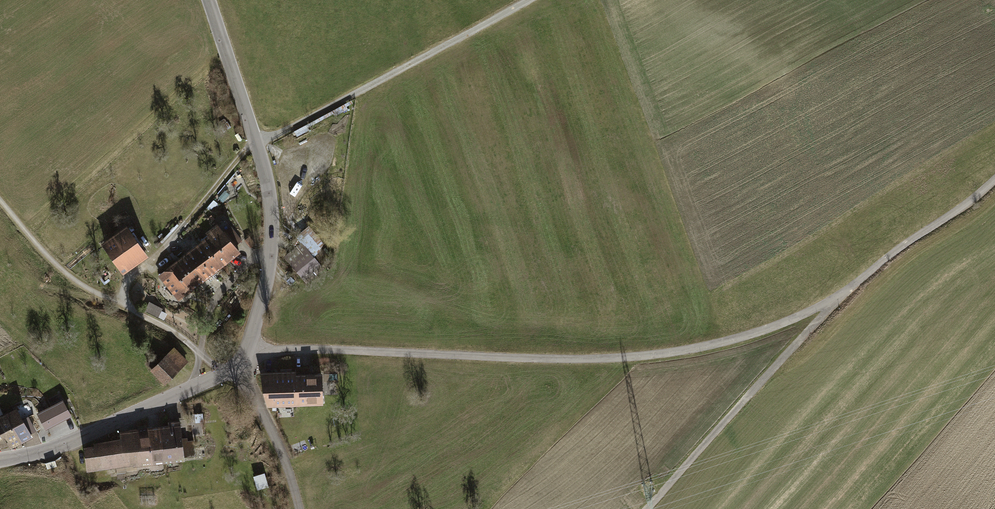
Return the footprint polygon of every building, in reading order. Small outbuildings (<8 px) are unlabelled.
[(225,190),(218,198),(223,202),(230,194),(225,190)] [(209,235),(200,243),(220,266),(239,250),(232,243),(237,239),(229,229),(224,233),(217,225),(207,234),(209,235)] [(144,252),(130,231),(105,248),(120,269),(144,252)] [(244,243),(250,251),(255,247),(250,239),(244,243)] [(200,243),(187,253),(197,266),(210,275),(220,266),(200,243)] [(187,253),(177,261),(198,285),(210,275),(197,266),(187,253)] [(289,269),(303,284),(327,261),(319,253),(312,260),(305,253),(289,269)] [(177,261),(159,276),(180,301),(198,285),(177,261)] [(144,310),(161,318),(164,311),(147,303),(144,310)] [(186,363),(173,349),(152,369),(165,383),(186,363)] [(296,374),(262,376),(263,391),(267,403),(296,402),(296,374)] [(321,374),(296,374),(296,402),(322,401),(321,374)] [(63,401),(39,415),(46,428),(70,415),(63,401)] [(4,444),(8,442),(10,446),(21,441),(26,439),(31,436),(30,433),(35,431),(27,417),(23,420),(17,410),(0,419),(0,446),(4,444)] [(160,428),(160,430),(164,459),(183,457),(179,422),(170,423),(170,427),(160,428)] [(87,469),(164,459),(160,430),(119,435),(120,445),(85,449),(87,469)] [(55,461),(46,464),(48,469),(56,466),(55,461)] [(264,470),(256,471),(258,483),(266,482),(264,470)]
